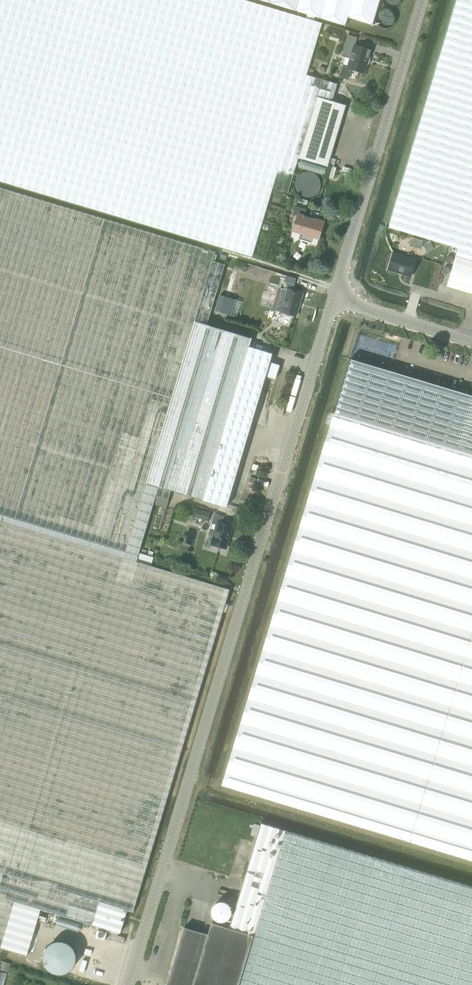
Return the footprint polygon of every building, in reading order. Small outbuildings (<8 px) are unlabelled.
[(317,96),(332,101),(337,84),(307,74),(322,23),(245,0),(0,0),(0,181),(6,183),(252,256),(273,188),(288,192),(298,158),(317,96)] [(345,26),(348,17),(372,24),(380,0),(259,0),(345,26)] [(455,255),(471,260),(471,0),(457,0),(389,227),(458,248),(455,255)] [(354,45),(347,68),(352,69),(353,71),(357,73),(359,72),(364,73),(371,50),(354,45)] [(332,101),(317,96),(298,158),(328,166),(346,105),(332,101)] [(156,495),(207,325),(225,264),(212,261),(215,252),(0,188),(0,514),(138,555),(156,495)] [(300,233),(299,239),(311,243),(312,237),(319,239),(324,221),(304,216),(306,209),(295,206),(293,214),(297,216),(293,231),(300,233)] [(393,252),(388,269),(398,273),(399,271),(403,272),(403,273),(411,275),(416,259),(393,252)] [(455,255),(446,286),(471,294),(471,260),(455,255)] [(225,295),(229,296),(235,274),(231,273),(225,295)] [(296,316),(303,293),(292,290),(294,284),(285,282),(283,290),(287,291),(280,311),(284,312),(286,316),(289,317),(292,315),(296,316)] [(214,311),(224,314),(226,307),(216,304),(214,311)] [(251,338),(207,325),(156,495),(168,499),(171,490),(227,507),(266,376),(275,379),(279,365),(270,362),(272,354),(249,347),(251,338)] [(222,783),(269,798),(471,859),(471,396),(350,359),(334,412),(222,783)] [(156,528),(160,529),(167,507),(163,506),(156,528)] [(224,516),(214,514),(210,529),(214,530),(210,544),(226,548),(233,525),(222,522),(224,516)] [(90,924),(120,933),(122,925),(127,910),(132,911),(229,589),(0,520),(0,947),(27,955),(40,909),(90,924)] [(138,555),(136,561),(151,566),(153,557),(139,553),(138,555)] [(228,928),(252,935),(283,830),(260,823),(228,928)] [(283,830),(252,935),(237,984),(471,984),(471,887),(283,830)] [(252,935),(228,928),(211,923),(207,934),(183,927),(166,984),(237,984),(252,935)] [(107,938),(123,943),(125,938),(109,932),(107,938)]
